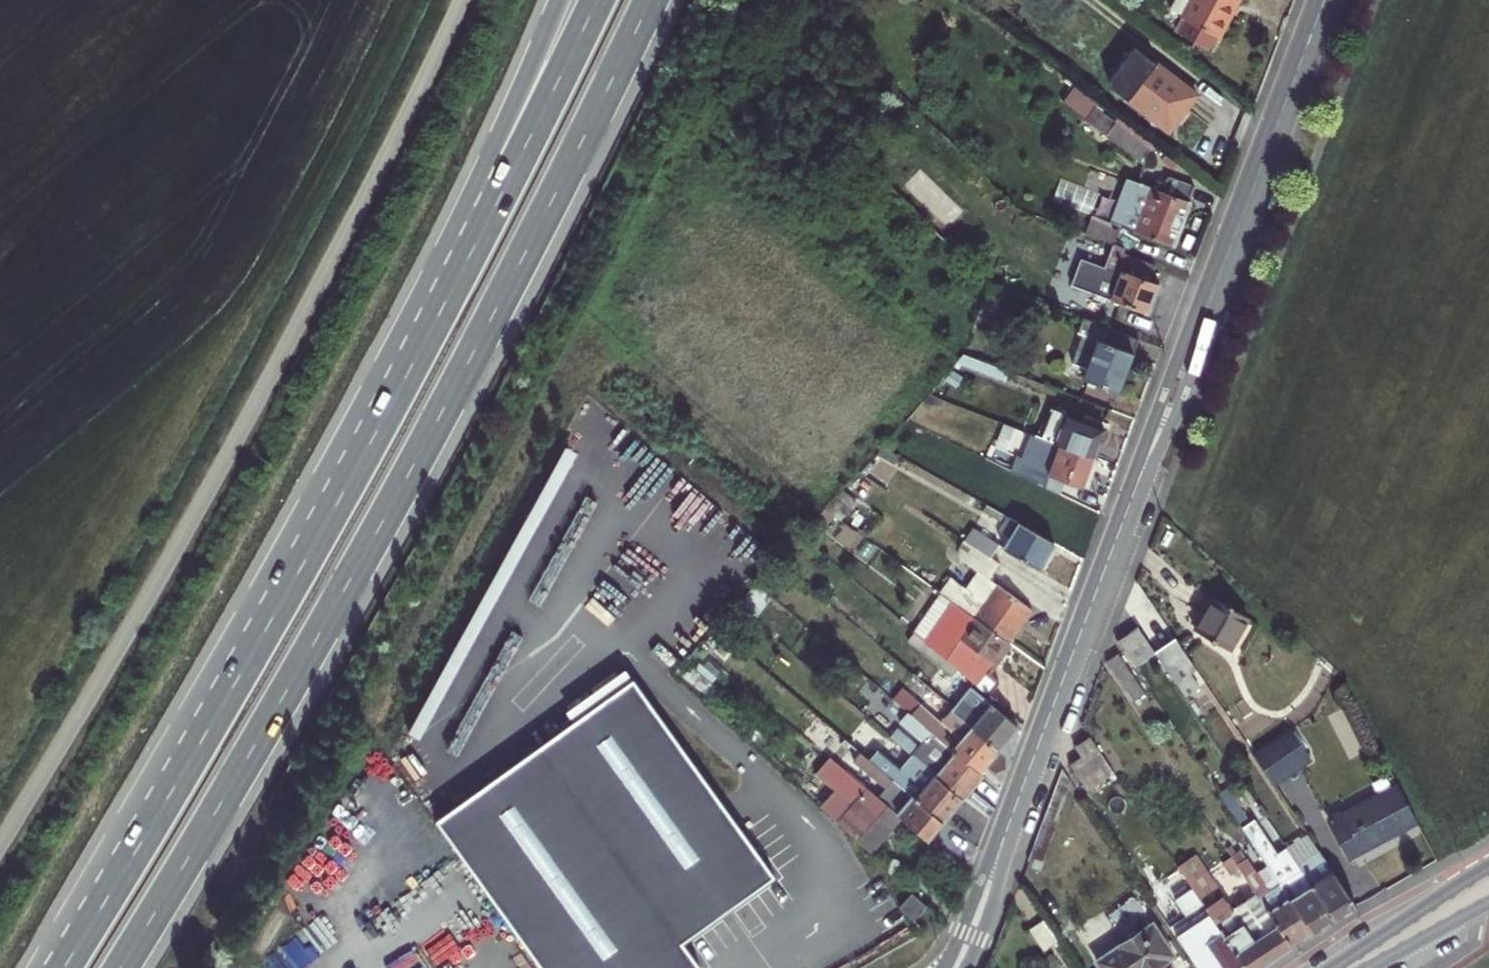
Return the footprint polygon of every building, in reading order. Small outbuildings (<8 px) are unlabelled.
[(1179,6),(1185,9),(1178,22),(1204,37),(1211,24),(1216,26),(1228,4),(1231,0),(1183,0),(1179,6)] [(1152,62),(1126,96),(1164,125),(1177,108),(1190,90),(1152,62)] [(1083,118),(1142,163),(1151,151),(1092,106),(1083,118)] [(1115,222),(1170,242),(1179,218),(1190,187),(1165,178),(1162,185),(1155,183),(1153,189),(1129,181),(1115,222)] [(1060,183),(1056,195),(1090,206),(1094,193),(1060,183)] [(1092,219),(1088,231),(1113,239),(1117,228),(1092,219)] [(1166,257),(1121,242),(1113,266),(1079,253),(1070,279),(1149,307),(1156,286),(1166,257)] [(1128,363),(1138,336),(1084,315),(1078,331),(1087,334),(1079,359),(1090,363),(1086,373),(1120,385),(1128,363)] [(1055,438),(1065,442),(1095,453),(1101,437),(1107,420),(1067,406),(1055,438)] [(1095,453),(1065,442),(1054,471),(1025,458),(1019,471),(1064,493),(1070,476),(1085,482),(1088,473),(1095,453)] [(1012,518),(990,506),(986,512),(1006,526),(1012,518)] [(975,524),(969,534),(995,551),(1002,541),(975,524)] [(1056,542),(1024,525),(1010,545),(1041,565),(1049,554),(1056,542)] [(1002,562),(978,546),(970,559),(994,574),(1002,562)] [(973,612),(984,619),(1018,643),(1029,627),(1040,612),(992,577),(970,609),(973,612)] [(1208,620),(1200,636),(1235,654),(1252,622),(1217,603),(1208,620)] [(1018,643),(984,619),(973,612),(944,653),(956,663),(1000,698),(1012,685),(997,672),(1005,661),(1018,643)] [(1138,628),(1117,643),(1135,670),(1156,656),(1152,649),(1138,628)] [(1175,634),(1152,649),(1156,656),(1171,678),(1193,663),(1175,634)] [(1116,652),(1105,660),(1121,685),(1133,677),(1116,652)] [(957,710),(976,725),(1004,749),(1013,738),(1024,725),(977,685),(957,710)] [(636,686),(440,828),(541,967),(702,967),(687,948),(779,881),(636,686)] [(986,771),(939,732),(916,713),(908,723),(930,742),(926,747),(905,730),(899,738),(922,756),(972,797),(981,786),(991,775),(986,771)] [(1004,749),(976,725),(966,736),(948,721),(939,732),(986,771),(996,759),(1004,749)] [(1113,769),(1092,737),(1077,746),(1083,756),(1072,764),(1086,786),(1113,769)] [(1259,764),(1281,797),(1314,775),(1294,742),(1259,764)] [(850,775),(906,822),(933,844),(941,834),(951,822),(899,781),(860,749),(848,763),(855,769),(850,775)] [(972,797),(922,756),(899,781),(951,822),(962,808),(972,797)] [(842,826),(876,856),(890,840),(906,822),(850,775),(834,761),(821,778),(839,795),(825,811),(842,826)] [(1382,838),(1415,819),(1395,782),(1348,810),(1351,815),(1335,825),(1353,855),(1382,838)] [(1292,861),(1296,866),(1330,919),(1340,912),(1351,905),(1327,869),(1318,875),(1305,854),(1292,861)] [(1296,866),(1274,881),(1308,933),(1319,926),(1330,919),(1296,866)] [(1260,904),(1287,946),(1296,940),(1308,933),(1274,881),(1264,888),(1253,871),(1243,879),(1260,904)] [(1265,961),(1287,946),(1260,904),(1236,919),(1212,882),(1193,894),(1209,919),(1240,967),(1253,967),(1265,961)] [(933,907),(915,891),(903,905),(921,921),(933,907)] [(1195,967),(1240,967),(1209,919),(1184,935),(1176,923),(1169,928),(1195,967)] [(1096,962),(1100,967),(1152,967),(1172,955),(1152,925),(1096,962)]
